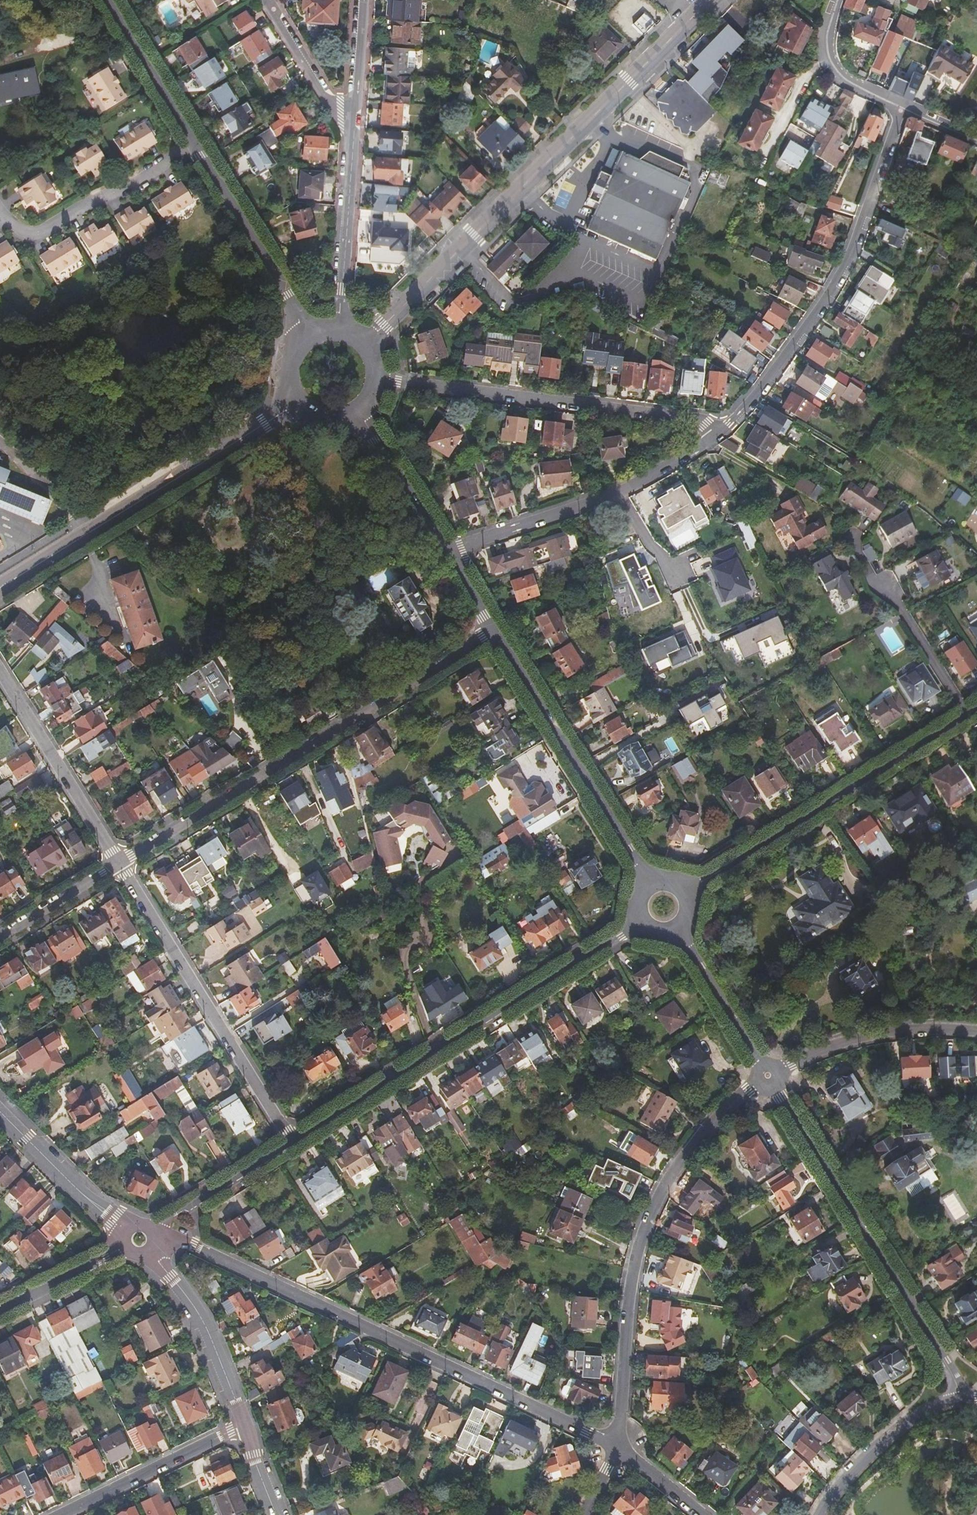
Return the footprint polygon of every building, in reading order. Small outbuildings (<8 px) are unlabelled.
[(206,16),(217,10),(217,8),(229,0),(196,0),(206,16)] [(336,24),(337,0),(303,0),(303,9),(307,10),(306,22),(336,24)] [(389,20),(393,20),(416,22),(418,0),(390,0),(389,20)] [(548,14),(551,8),(535,0),(531,0),(529,5),(548,14)] [(586,6),(583,5),(572,0),(570,0),(568,7),(581,13),(582,13),(584,14),(586,6)] [(627,31),(633,24),(631,22),(646,8),(638,0),(622,0),(620,2),(618,0),(607,11),(627,31)] [(843,7),(865,13),(869,4),(863,2),(863,0),(846,0),(843,7)] [(877,7),(889,12),(894,0),(893,0),(880,0),(877,7)] [(905,2),(923,10),(928,0),(906,0),(905,2)] [(557,2),(555,7),(554,10),(578,20),(581,13),(568,7),(557,2)] [(867,41),(880,47),(887,30),(894,14),(889,12),(877,7),(869,27),(858,23),(853,36),(862,40),(867,41)] [(772,52),(784,59),(789,49),(797,53),(811,27),(793,12),(772,52)] [(232,20),(241,35),(254,27),(245,13),(232,20)] [(893,33),(902,37),(912,41),(920,24),(901,15),(893,33)] [(416,22),(393,20),(391,41),(420,42),(421,22),(416,22)] [(572,36),(575,36),(578,27),(575,25),(573,24),(570,23),(568,24),(567,24),(566,26),(565,27),(564,29),(564,30),(565,32),(566,34),(569,36),(572,36)] [(580,47),(582,48),(587,54),(599,65),(621,43),(603,25),(580,47)] [(701,69),(688,80),(707,100),(719,88),(728,72),(717,61),(728,50),(735,57),(744,40),(731,26),(717,38),(719,40),(708,51),(706,49),(694,61),(701,69)] [(880,47),(871,66),(886,72),(902,37),(893,33),(887,30),(880,47)] [(272,55),(257,31),(240,42),(244,48),(255,65),(257,64),(271,56),(272,55)] [(205,55),(195,39),(179,49),(188,65),(205,55)] [(240,42),(229,49),(233,55),(244,48),(240,42)] [(933,59),(927,71),(938,78),(942,70),(962,83),(973,65),(940,44),(936,52),(933,59)] [(404,49),(388,47),(388,60),(385,60),(384,66),(387,66),(387,74),(410,76),(410,67),(403,67),(404,49)] [(412,49),(404,49),(403,67),(410,67),(412,49)] [(205,55),(188,65),(192,72),(194,71),(209,62),(205,55)] [(274,61),(271,56),(257,64),(260,69),(258,70),(271,92),(288,81),(285,75),(287,74),(278,58),(274,61)] [(223,76),(213,59),(209,62),(194,71),(204,88),(223,76)] [(481,89),(494,102),(511,86),(516,91),(527,80),(508,60),(491,76),(493,77),(481,89)] [(468,76),(472,66),(467,64),(463,73),(468,76)] [(760,99),(777,107),(793,75),(777,66),(760,99)] [(39,93),(34,69),(0,77),(0,102),(39,93)] [(96,94),(114,80),(113,79),(107,69),(88,80),(96,94)] [(914,69),(909,81),(895,75),(889,89),(913,99),(924,73),(914,69)] [(410,76),(387,74),(385,101),(402,103),(408,103),(410,76)] [(688,80),(685,77),(682,80),(677,79),(665,90),(666,96),(658,104),(659,109),(665,111),(666,117),(672,119),(673,124),(679,126),(680,132),(685,133),(690,129),(695,130),(716,110),(707,100),(688,80)] [(865,79),(862,87),(878,93),(881,85),(865,79)] [(117,85),(114,80),(96,94),(106,110),(125,98),(117,85)] [(475,90),(466,80),(458,97),(469,102),(475,90)] [(235,102),(224,84),(211,92),(223,110),(235,102)] [(848,101),(853,94),(844,89),(840,96),(848,101)] [(843,111),(848,101),(840,96),(833,106),(843,111)] [(826,119),(831,110),(822,105),(821,106),(810,99),(798,120),(806,124),(806,128),(810,127),(818,132),(826,119)] [(385,101),(382,101),(380,123),(397,124),(401,124),(402,103),(385,101)] [(281,119),(268,127),(275,137),(287,130),(290,134),(306,124),(294,104),(278,114),(281,119)] [(240,106),(222,118),(233,136),(252,124),(240,106)] [(835,124),(843,111),(833,106),(831,110),(826,119),(827,120),(835,124)] [(738,141),(755,149),(772,118),(755,109),(738,141)] [(510,125),(520,135),(530,126),(520,115),(510,125)] [(881,121),(868,115),(859,134),(872,141),(877,129),(880,122),(881,121)] [(510,153),(525,139),(520,135),(510,125),(501,116),(478,138),(495,155),(503,146),(510,153)] [(907,119),(899,144),(907,147),(917,140),(922,123),(911,118),(909,118),(908,119),(907,119)] [(846,131),(835,124),(827,120),(819,134),(817,133),(815,137),(814,139),(821,143),(815,154),(835,166),(843,153),(836,149),(846,131)] [(126,161),(139,152),(141,151),(140,150),(144,148),(145,149),(146,148),(156,142),(144,123),(125,135),(114,142),(126,161)] [(382,150),(400,152),(401,130),(381,129),(379,147),(382,147),(382,150)] [(846,131),(836,149),(843,153),(853,135),(846,131)] [(960,163),(968,146),(946,136),(938,153),(960,163)] [(306,137),(305,148),(304,158),(304,159),(310,159),(310,163),(319,164),(319,160),(326,160),(328,138),(306,137)] [(779,159),(796,169),(807,150),(789,139),(779,159)] [(807,150),(815,154),(821,143),(814,139),(807,150)] [(256,175),(275,164),(261,141),(247,150),(251,157),(247,160),(256,175)] [(96,171),(98,174),(109,167),(95,145),(86,151),(83,150),(77,153),(78,156),(71,160),(80,175),(90,170),(92,173),(96,171)] [(689,184),(688,170),(647,153),(638,160),(621,152),(610,177),(599,173),(587,200),(598,205),(586,230),(655,260),(672,222),(689,184)] [(399,171),(400,159),(376,157),(375,177),(389,178),(389,182),(402,183),(403,171),(399,171)] [(408,158),(400,158),(400,159),(399,171),(403,171),(408,171),(408,158)] [(472,191),(485,178),(472,164),(459,177),(472,191)] [(712,169),(707,179),(723,186),(727,177),(712,169)] [(322,191),(323,173),(301,171),(299,197),(310,198),(318,199),(318,191),(322,191)] [(28,198),(30,202),(34,200),(40,209),(55,199),(51,194),(53,190),(50,186),(46,185),(41,175),(17,189),(24,200),(28,198)] [(442,212),(446,216),(454,208),(453,206),(463,195),(449,181),(443,186),(445,188),(432,202),(442,212)] [(179,183),(169,188),(169,189),(169,190),(164,193),(164,192),(163,192),(149,201),(160,219),(191,201),(179,183)] [(392,185),(373,183),(372,202),(391,203),(392,185)] [(895,191),(892,200),(907,207),(911,199),(895,191)] [(454,208),(465,197),(463,195),(453,206),(454,208)] [(830,196),(825,207),(839,211),(842,201),(830,196)] [(799,204),(791,199),(787,197),(782,206),(795,213),(799,204)] [(409,217),(428,236),(441,222),(437,218),(442,212),(432,202),(430,200),(424,206),(421,204),(409,217)] [(125,212),(124,209),(112,216),(125,238),(135,232),(144,227),(150,223),(142,208),(132,213),(129,210),(125,212)] [(400,211),(374,210),(372,243),(390,244),(390,248),(406,249),(407,229),(389,227),(390,216),(400,217),(400,211)] [(297,240),(316,235),(309,211),(291,215),(297,240)] [(821,218),(812,241),(830,248),(834,238),(828,235),(833,222),(821,218)] [(904,230),(881,219),(877,229),(891,236),(889,243),(897,247),(904,230)] [(90,228),(88,225),(76,232),(90,254),(99,249),(109,243),(114,240),(106,224),(96,230),(93,226),(90,228)] [(494,260),(505,271),(523,252),(531,260),(536,255),(546,244),(530,228),(514,244),(513,242),(494,260)] [(919,243),(922,238),(914,234),(912,240),(919,243)] [(49,249),(47,250),(38,256),(50,275),(79,257),(67,238),(54,246),(53,247),(54,248),(49,251),(49,249)] [(17,260),(6,242),(0,246),(0,271),(17,260)] [(805,253),(805,250),(800,248),(792,245),(789,244),(785,253),(790,256),(787,263),(791,265),(811,273),(814,266),(818,267),(821,260),(805,253)] [(945,258),(949,250),(939,245),(935,251),(945,258)] [(755,258),(765,262),(768,257),(758,252),(755,258)] [(875,302),(879,305),(888,291),(876,283),(883,273),(871,266),(856,290),(858,291),(875,302)] [(745,288),(748,282),(729,273),(726,278),(745,288)] [(778,297),(794,306),(804,286),(787,278),(778,297)] [(468,311),(471,313),(479,304),(465,290),(444,312),(455,324),(468,311)] [(842,314),(861,326),(871,310),(870,310),(875,302),(858,291),(853,299),(852,299),(842,314)] [(606,308),(592,298),(588,305),(602,315),(606,308)] [(764,317),(763,318),(778,328),(789,311),(779,304),(777,306),(773,303),(764,317)] [(606,308),(602,315),(608,319),(612,313),(606,308)] [(664,317),(649,309),(640,329),(652,335),(665,341),(677,347),(680,341),(658,330),(664,317)] [(859,334),(863,327),(861,326),(842,314),(839,312),(834,322),(848,331),(844,338),(844,344),(850,348),(859,334)] [(525,324),(534,325),(535,318),(526,317),(525,324)] [(740,340),(758,353),(770,337),(759,329),(761,326),(754,322),(740,340)] [(961,330),(973,338),(975,333),(963,326),(961,330)] [(875,345),(879,338),(863,327),(859,334),(875,345)] [(427,362),(447,355),(437,330),(418,337),(420,344),(417,345),(420,354),(424,353),(427,362)] [(733,342),(737,337),(726,330),(723,335),(733,342)] [(607,370),(620,371),(623,344),(598,341),(598,334),(585,332),(584,345),(582,345),(582,349),(583,350),(582,360),(599,362),(600,365),(606,366),(606,370),(607,370)] [(652,335),(652,339),(663,344),(665,341),(652,335)] [(536,374),(540,339),(530,338),(529,341),(513,339),(512,342),(510,363),(520,364),(520,362),(524,363),(523,372),(536,374)] [(512,342),(485,339),(484,346),(482,360),(490,361),(490,367),(493,367),(493,366),(499,367),(499,369),(509,370),(510,363),(512,342)] [(832,351),(817,340),(807,355),(822,365),(828,356),(834,361),(840,353),(834,349),(832,351)] [(462,364),(482,366),(482,360),(484,346),(465,345),(462,364)] [(734,376),(743,381),(757,360),(741,349),(731,364),(739,369),(734,376)] [(539,376),(557,378),(559,361),(541,359),(539,376)] [(680,393),(700,395),(705,360),(703,360),(694,359),(692,372),(683,371),(680,393)] [(620,385),(640,388),(642,378),(644,378),(646,366),(623,363),(620,385)] [(814,395),(824,378),(807,367),(797,384),(814,395)] [(648,388),(667,391),(667,383),(671,383),(672,372),(650,370),(648,388)] [(707,396),(722,397),(723,394),(729,394),(730,382),(724,381),(725,375),(709,373),(707,396)] [(847,389),(851,382),(852,380),(841,373),(835,381),(836,382),(847,389)] [(835,381),(826,375),(824,378),(814,395),(822,400),(825,400),(831,389),(836,382),(835,381)] [(831,389),(842,396),(847,389),(836,382),(831,389)] [(864,397),(866,394),(851,382),(847,389),(842,396),(854,403),(860,394),(864,397)] [(795,387),(791,393),(805,402),(809,396),(795,387)] [(877,400),(880,396),(874,391),(871,396),(877,400)] [(805,418),(813,406),(805,402),(791,393),(782,408),(798,418),(800,415),(805,418)] [(793,423),(764,405),(757,416),(760,419),(758,422),(776,434),(778,431),(785,436),(793,423)] [(500,439),(524,442),(526,421),(506,418),(505,430),(501,430),(500,439)] [(426,444),(446,457),(460,436),(440,422),(426,444)] [(541,444),(569,447),(572,431),(562,429),(562,425),(544,423),(541,444)] [(767,432),(756,425),(744,445),(747,448),(745,451),(763,462),(778,438),(767,432)] [(622,457),(619,437),(598,440),(601,460),(622,457)] [(725,439),(718,445),(731,453),(735,446),(725,439)] [(843,458),(838,466),(846,472),(851,464),(843,458)] [(482,460),(474,460),(477,472),(484,470),(482,460)] [(540,486),(569,483),(567,462),(554,463),(539,465),(540,486)] [(6,511),(40,525),(49,502),(35,497),(4,484),(9,472),(0,468),(0,508),(6,511)] [(699,490),(702,495),(707,505),(734,489),(723,468),(716,472),(718,476),(707,482),(708,485),(699,490)] [(461,520),(477,516),(472,496),(475,495),(470,479),(456,483),(461,502),(456,504),(451,505),(454,513),(458,512),(461,520)] [(495,509),(515,503),(508,481),(488,488),(495,509)] [(944,486),(950,490),(953,486),(947,482),(944,486)] [(456,483),(451,485),(456,504),(461,502),(456,483)] [(850,498),(870,513),(868,516),(875,520),(884,508),(877,503),(870,498),(875,490),(867,483),(861,492),(848,483),(838,498),(846,504),(848,501),(850,498)] [(796,491),(800,493),(806,497),(808,493),(810,490),(800,484),(796,491)] [(956,495),(959,489),(953,485),(953,486),(950,490),(950,491),(956,495)] [(671,489),(657,496),(663,506),(657,510),(656,512),(657,514),(659,516),(662,515),(664,518),(660,520),(666,530),(680,523),(679,520),(687,515),(695,529),(708,522),(698,505),(693,508),(681,486),(672,491),(671,489)] [(808,493),(806,497),(814,502),(816,498),(808,493)] [(800,518),(803,516),(800,512),(803,511),(795,496),(781,505),(783,509),(769,516),(776,529),(780,526),(784,534),(789,531),(798,549),(826,533),(819,520),(806,527),(803,522),(800,518)] [(848,501),(868,516),(870,513),(850,498),(848,501)] [(478,506),(481,515),(489,512),(486,504),(478,506)] [(891,547),(917,533),(905,512),(880,526),(891,547)] [(745,518),(738,521),(750,549),(757,545),(745,518)] [(518,565),(520,571),(538,565),(533,550),(547,546),(550,553),(551,553),(553,560),(563,556),(570,554),(568,547),(570,547),(566,534),(546,541),(489,560),(493,573),(518,565)] [(860,544),(867,556),(875,551),(868,539),(860,544)] [(723,600),(749,589),(736,558),(739,557),(734,547),(714,556),(718,565),(712,568),(720,586),(718,587),(723,600)] [(808,557),(815,553),(812,548),(806,552),(808,557)] [(936,551),(916,562),(930,586),(949,575),(936,551)] [(632,607),(655,601),(651,586),(645,588),(642,582),(648,580),(643,567),(634,571),(626,554),(604,564),(612,588),(626,584),(632,607)] [(820,582),(838,572),(838,571),(829,555),(811,564),(820,582)] [(553,560),(545,562),(549,575),(559,572),(563,569),(562,565),(565,563),(563,556),(553,560)] [(841,573),(838,572),(820,582),(825,592),(829,589),(837,591),(842,601),(853,595),(846,581),(849,579),(844,571),(841,573)] [(136,648),(161,640),(137,572),(112,581),(136,648)] [(516,601),(537,595),(531,575),(511,582),(516,601)] [(424,607),(407,579),(388,591),(394,600),(392,601),(404,619),(407,617),(417,631),(429,623),(420,610),(424,607)] [(58,587),(54,592),(62,600),(65,602),(70,597),(58,587)] [(65,602),(62,600),(32,634),(38,640),(62,613),(68,605),(65,602)] [(535,618),(551,648),(569,639),(553,609),(535,618)] [(16,639),(15,640),(21,646),(37,628),(21,611),(5,628),(12,635),(16,639)] [(965,619),(976,638),(976,611),(965,619)] [(609,619),(607,612),(590,620),(593,627),(609,619)] [(38,640),(31,649),(42,658),(58,640),(69,657),(83,648),(62,613),(38,640)] [(890,625),(900,619),(898,614),(888,620),(890,625)] [(764,666),(790,655),(776,616),(720,640),(732,664),(758,653),(764,666)] [(672,667),(697,656),(686,630),(642,649),(649,666),(668,658),(672,667)] [(861,635),(865,641),(869,639),(870,635),(868,631),(861,635)] [(108,640),(104,637),(96,642),(99,646),(108,640)] [(112,655),(117,648),(108,640),(99,646),(100,647),(111,657),(112,655)] [(950,660),(969,649),(963,640),(945,652),(950,660)] [(583,666),(569,644),(553,655),(566,677),(583,666)] [(121,663),(129,658),(117,648),(112,655),(121,663)] [(976,666),(976,662),(969,649),(950,660),(961,677),(976,666)] [(819,658),(823,664),(831,659),(828,653),(819,658)] [(124,671),(134,664),(129,658),(121,663),(118,665),(124,671)] [(184,693),(196,686),(201,693),(208,688),(217,703),(229,696),(225,690),(231,686),(214,659),(177,681),(184,693)] [(590,684),(594,692),(603,686),(631,670),(628,663),(590,684)] [(938,691),(922,666),(898,680),(912,701),(924,694),(927,698),(938,691)] [(32,675),(37,683),(48,677),(50,675),(45,667),(37,672),(32,675)] [(50,675),(48,677),(52,683),(63,676),(59,670),(50,675)] [(473,705),(491,693),(476,670),(458,682),(473,705)] [(48,677),(37,683),(48,701),(52,707),(73,693),(63,676),(52,683),(48,677)] [(594,692),(583,698),(593,715),(590,718),(593,723),(616,710),(603,686),(594,692)] [(87,692),(84,687),(79,690),(82,695),(87,692)] [(157,697),(163,693),(160,689),(154,693),(157,697)] [(82,695),(79,690),(73,693),(52,707),(55,712),(54,713),(59,722),(71,714),(72,716),(83,709),(80,703),(85,700),(82,695)] [(720,701),(715,690),(705,695),(702,691),(684,700),(687,705),(678,709),(684,721),(698,713),(704,725),(717,718),(710,706),(720,701)] [(173,697),(168,692),(150,704),(154,709),(173,697)] [(889,698),(868,710),(872,717),(875,715),(882,726),(899,715),(899,714),(905,710),(896,695),(889,699),(889,698)] [(491,736),(508,725),(505,718),(506,717),(495,699),(479,710),(478,708),(471,713),(477,724),(479,723),(488,737),(491,736)] [(154,709),(150,704),(140,710),(145,717),(155,710),(154,709)] [(330,721),(337,717),(337,711),(333,704),(320,711),(316,704),(302,713),(311,727),(325,718),(327,720),(330,721)] [(111,722),(100,705),(76,721),(80,726),(76,729),(85,744),(96,737),(108,729),(106,725),(111,722)] [(653,712),(656,718),(657,720),(662,717),(658,709),(653,712)] [(145,717),(140,710),(131,715),(135,720),(137,725),(146,719),(145,717)] [(839,753),(859,740),(853,730),(845,735),(841,729),(845,726),(835,712),(834,713),(832,710),(815,721),(816,724),(816,725),(829,745),(833,743),(839,753)] [(135,720),(131,715),(115,725),(119,731),(135,720)] [(604,726),(614,743),(632,732),(629,727),(626,729),(619,717),(604,726)] [(453,723),(450,719),(436,728),(439,732),(453,723)] [(520,740),(511,723),(508,725),(491,736),(501,752),(503,751),(505,754),(514,748),(513,744),(520,740)] [(115,725),(109,729),(114,737),(120,733),(119,731),(115,725)] [(365,733),(363,730),(355,735),(363,749),(362,750),(370,764),(392,750),(386,740),(382,743),(373,728),(365,733)] [(10,729),(0,735),(0,749),(1,749),(7,758),(21,750),(16,742),(18,742),(10,729)] [(109,729),(108,729),(96,737),(104,749),(116,741),(114,737),(109,729)] [(224,742),(235,752),(243,743),(232,733),(224,742)] [(803,772),(825,757),(814,739),(807,743),(802,736),(784,748),(797,767),(799,766),(803,772)] [(202,763),(210,776),(222,768),(222,767),(234,760),(211,739),(192,751),(202,763)] [(350,748),(348,739),(345,741),(353,778),(362,775),(369,771),(373,768),(371,764),(365,768),(364,764),(360,765),(356,747),(350,748)] [(636,743),(618,754),(633,779),(662,763),(656,751),(644,757),(636,743)] [(394,755),(392,750),(370,764),(371,764),(373,768),(394,755)] [(197,784),(210,776),(202,763),(192,751),(170,765),(184,787),(195,781),(197,784)] [(35,768),(25,752),(8,762),(8,763),(14,774),(18,780),(29,773),(28,772),(35,768)] [(129,760),(125,755),(104,769),(107,774),(129,760)] [(688,756),(672,765),(681,781),(687,778),(693,775),(698,772),(688,756)] [(132,766),(129,760),(107,774),(110,780),(132,766)] [(14,774),(8,763),(0,769),(0,770),(6,779),(14,774)] [(973,790),(957,765),(950,769),(948,766),(931,777),(948,805),(973,790)] [(332,766),(317,773),(324,789),(339,782),(339,785),(346,782),(342,774),(339,775),(338,773),(335,774),(332,766)] [(556,810),(556,809),(541,785),(534,783),(529,787),(516,766),(498,777),(505,789),(508,787),(513,796),(510,804),(513,808),(520,808),(517,816),(520,819),(504,830),(509,839),(527,828),(556,810)] [(766,797),(786,784),(774,766),(754,779),(766,797)] [(91,774),(96,781),(107,774),(104,769),(102,767),(91,774)] [(136,773),(143,784),(149,780),(142,769),(136,773)] [(372,776),(369,771),(362,775),(353,778),(357,791),(365,789),(364,783),(366,783),(371,779),(373,784),(378,781),(374,774),(372,776)] [(46,788),(38,774),(26,781),(34,796),(46,788)] [(107,774),(96,781),(101,789),(112,782),(110,780),(107,774)] [(751,808),(759,804),(743,778),(722,791),(737,814),(750,806),(751,808)] [(0,785),(0,797),(3,795),(13,789),(8,780),(0,785)] [(163,804),(178,795),(169,780),(154,790),(163,804)] [(297,782),(280,792),(294,813),(310,803),(297,782)] [(447,799),(460,791),(454,782),(450,785),(452,788),(444,794),(447,799)] [(662,796),(653,782),(638,791),(637,794),(639,798),(642,798),(646,805),(662,796)] [(478,790),(474,783),(461,791),(465,798),(478,790)] [(935,810),(919,784),(883,807),(898,832),(914,822),(915,824),(935,810)] [(129,799),(140,818),(153,810),(141,791),(129,799)] [(16,809),(10,798),(0,804),(6,814),(16,809)] [(282,831),(298,821),(294,813),(291,815),(281,798),(262,810),(272,827),(278,823),(282,831)] [(124,828),(140,818),(129,799),(128,799),(129,802),(114,811),(124,828)] [(449,839),(429,806),(413,802),(406,806),(399,803),(398,801),(386,808),(392,819),(392,821),(374,832),(381,861),(390,860),(391,858),(393,858),(394,856),(395,854),(396,848),(394,838),(396,837),(399,836),(402,832),(402,829),(411,823),(424,826),(429,835),(426,837),(431,846),(422,864),(424,865),(426,860),(432,863),(433,860),(440,864),(447,852),(441,849),(444,843),(449,839)] [(561,818),(556,810),(527,828),(530,833),(534,830),(536,833),(561,818)] [(693,835),(698,815),(680,810),(678,817),(672,816),(668,836),(669,838),(673,839),(675,838),(680,840),(680,841),(692,844),(694,836),(693,835)] [(261,834),(251,818),(245,821),(247,825),(230,835),(245,859),(258,850),(261,857),(271,851),(268,845),(261,834)] [(891,851),(868,818),(847,832),(862,853),(869,847),(875,854),(876,853),(880,859),(891,851)] [(267,830),(261,834),(268,845),(273,841),(267,830)] [(61,840),(73,859),(86,851),(74,831),(61,840)] [(66,859),(51,834),(41,840),(44,845),(28,856),(39,875),(56,864),(57,865),(66,859)] [(211,840),(196,849),(200,856),(208,868),(212,865),(212,863),(226,854),(216,837),(215,838),(213,836),(210,838),(211,840)] [(301,838),(306,847),(310,844),(304,836),(301,838)] [(400,860),(396,837),(394,838),(396,848),(395,854),(394,856),(393,858),(391,858),(390,860),(381,861),(382,865),(400,860)] [(299,852),(306,847),(301,838),(294,843),(299,852)] [(502,853),(498,846),(472,862),(477,869),(484,865),(489,873),(497,868),(502,864),(504,863),(506,866),(511,863),(503,852),(502,853)] [(371,851),(353,861),(355,866),(373,858),(371,851)] [(190,855),(176,864),(178,867),(196,897),(204,892),(202,888),(208,884),(207,882),(214,877),(208,868),(200,856),(193,860),(190,855)] [(596,864),(590,855),(568,868),(581,888),(599,876),(593,866),(596,864)] [(344,863),(330,873),(338,886),(353,877),(344,863)] [(833,885),(820,865),(798,877),(812,899),(793,910),(799,920),(792,925),(803,941),(824,928),(822,924),(831,919),(833,923),(850,912),(848,909),(852,906),(837,883),(833,885)] [(24,884),(14,867),(0,875),(0,897),(1,899),(24,884)] [(196,897),(178,867),(169,873),(165,868),(155,874),(160,882),(163,882),(162,886),(165,891),(165,892),(165,893),(172,905),(177,906),(190,898),(192,901),(196,898),(196,897)] [(322,868),(300,876),(312,905),(333,897),(322,868)] [(556,877),(561,885),(570,879),(565,871),(556,877)] [(964,885),(972,902),(976,900),(976,878),(964,885)] [(222,891),(226,898),(236,892),(232,885),(222,891)] [(260,897),(256,890),(241,899),(240,897),(235,900),(234,899),(229,902),(235,912),(247,905),(260,897)] [(496,901),(503,897),(499,891),(493,895),(496,901)] [(388,920),(381,893),(376,896),(383,922),(388,920)] [(911,908),(902,896),(893,902),(902,915),(911,908)] [(267,908),(260,897),(247,905),(255,916),(267,908)] [(115,898),(99,908),(101,912),(113,931),(120,943),(136,933),(136,932),(115,898)] [(196,909),(201,906),(196,898),(192,901),(196,909)] [(235,912),(229,902),(208,915),(209,916),(202,920),(203,922),(195,927),(199,934),(205,931),(222,920),(235,912)] [(196,909),(200,915),(205,912),(201,906),(196,909)] [(541,918),(551,935),(567,925),(564,919),(567,917),(563,910),(559,912),(557,908),(541,918)] [(113,931),(101,912),(92,918),(88,921),(87,919),(78,924),(91,944),(92,944),(97,952),(107,945),(103,938),(113,931)] [(535,946),(551,935),(541,918),(539,915),(532,919),(530,915),(526,918),(530,925),(524,929),(527,934),(523,936),(527,942),(531,940),(535,946)] [(222,920),(205,931),(214,945),(220,941),(225,943),(229,950),(244,941),(242,939),(249,934),(242,923),(234,928),(233,932),(228,931),(222,920)] [(51,939),(46,942),(56,957),(61,954),(64,960),(86,947),(73,926),(65,931),(64,929),(50,937),(51,939)] [(498,950),(511,942),(501,927),(488,935),(491,940),(469,955),(479,971),(501,957),(498,950)] [(140,939),(136,933),(120,943),(124,950),(140,939)] [(340,963),(325,938),(306,950),(310,957),(320,951),(331,969),(340,963)] [(56,957),(46,942),(41,946),(39,944),(30,950),(32,954),(27,956),(37,972),(51,963),(50,961),(56,957)] [(836,960),(844,972),(859,962),(851,950),(836,960)] [(289,960),(290,960),(286,953),(278,959),(282,965),(289,960)] [(136,969),(142,965),(135,955),(130,958),(136,969)] [(235,994),(248,986),(262,977),(256,968),(252,967),(244,955),(226,966),(232,975),(228,977),(233,985),(230,987),(235,994)] [(2,989),(18,979),(28,973),(22,963),(21,964),(17,957),(0,968),(0,985),(2,989)] [(165,979),(153,959),(142,965),(136,969),(127,974),(139,993),(146,989),(147,990),(165,979)] [(296,971),(289,960),(282,965),(289,976),(296,971)] [(125,974),(134,968),(130,961),(121,967),(125,974)] [(875,985),(870,977),(860,961),(859,962),(844,972),(841,974),(847,984),(848,983),(857,997),(875,985)] [(666,990),(651,965),(634,977),(640,987),(647,982),(656,997),(666,990)] [(870,977),(875,985),(883,980),(878,971),(870,977)] [(28,973),(18,979),(21,985),(32,978),(28,973)] [(225,979),(230,987),(233,985),(228,977),(225,979)] [(596,991),(606,1008),(625,995),(615,979),(596,991)] [(441,980),(418,988),(428,1017),(469,1003),(462,983),(444,990),(441,980)] [(161,990),(159,987),(148,993),(156,1007),(145,1014),(150,1022),(154,1020),(177,1006),(181,1003),(169,984),(161,990)] [(235,994),(229,998),(239,1014),(258,1002),(256,999),(260,996),(257,990),(253,993),(248,986),(235,994)] [(49,990),(42,994),(48,1003),(54,999),(49,990)] [(305,1001),(298,990),(286,997),(293,1008),(305,1001)] [(91,991),(81,998),(83,1001),(94,995),(91,991)] [(405,1022),(408,1020),(398,1004),(400,1002),(395,994),(382,1003),(387,1011),(380,1015),(391,1031),(405,1022)] [(582,1023),(601,1012),(590,994),(572,1006),(582,1023)] [(94,995),(83,1001),(89,1010),(99,1004),(94,995)] [(89,1010),(83,1001),(77,1005),(83,1014),(89,1010)] [(686,1021),(673,1002),(656,1015),(669,1033),(686,1021)] [(77,1005),(71,1009),(76,1018),(83,1014),(77,1005)] [(165,1031),(170,1040),(174,1038),(190,1028),(186,1021),(181,1013),(177,1006),(154,1020),(162,1033),(165,1031)] [(582,1041),(564,1012),(547,1022),(561,1044),(571,1037),(576,1045),(582,1041)] [(277,1018),(274,1014),(253,1028),(264,1044),(274,1037),(276,1041),(292,1030),(282,1015),(277,1018)] [(416,1033),(412,1017),(408,1020),(405,1022),(408,1035),(416,1033)] [(91,1028),(95,1034),(102,1029),(99,1023),(91,1028)] [(5,1043),(10,1040),(0,1024),(0,1035),(5,1043)] [(207,1049),(193,1026),(190,1028),(174,1038),(188,1061),(207,1049)] [(376,1044),(366,1027),(355,1034),(353,1031),(344,1037),(357,1059),(375,1047),(374,1045),(376,1044)] [(535,1030),(517,1040),(526,1055),(533,1065),(550,1054),(535,1030)] [(42,1065),(45,1070),(61,1060),(54,1049),(61,1044),(54,1032),(39,1041),(37,1038),(18,1050),(24,1059),(17,1063),(23,1073),(35,1066),(40,1067),(42,1065)] [(97,1038),(104,1048),(105,1050),(114,1044),(107,1032),(97,1038)] [(526,1055),(517,1040),(496,1054),(506,1069),(526,1055)] [(686,1079),(710,1064),(704,1054),(701,1056),(692,1042),(672,1055),(686,1079)] [(333,1067),(340,1063),(331,1050),(330,1050),(328,1047),(321,1052),(323,1054),(315,1059),(313,1056),(303,1063),(315,1082),(334,1070),(333,1067)] [(505,1074),(494,1055),(473,1068),(484,1086),(485,1087),(505,1074)] [(930,1077),(929,1059),(929,1058),(920,1058),(920,1057),(909,1057),(909,1059),(899,1059),(900,1078),(903,1087),(912,1087),(915,1078),(930,1077)] [(959,1058),(957,1058),(954,1058),(939,1058),(940,1077),(954,1076),(953,1067),(959,1067),(959,1058)] [(61,1060),(45,1070),(48,1074),(64,1064),(61,1060)] [(216,1063),(197,1075),(210,1097),(229,1085),(225,1078),(230,1074),(227,1068),(221,1071),(216,1063)] [(484,1086),(473,1068),(463,1075),(461,1072),(454,1076),(456,1079),(467,1098),(484,1086)] [(115,1075),(133,1103),(137,1100),(119,1072),(115,1075)] [(861,1092),(851,1075),(826,1090),(832,1100),(835,1098),(847,1119),(867,1106),(859,1094),(861,1092)] [(151,1092),(157,1101),(175,1090),(183,1085),(177,1076),(151,1092)] [(467,1098),(456,1079),(440,1089),(443,1094),(440,1095),(449,1109),(467,1098)] [(183,1085),(175,1090),(186,1107),(194,1102),(183,1085)] [(82,1129),(108,1113),(93,1088),(84,1093),(79,1086),(65,1094),(71,1104),(66,1107),(75,1121),(76,1120),(82,1129)] [(666,1116),(675,1101),(658,1091),(639,1122),(655,1130),(664,1115),(666,1116)] [(133,1103),(120,1111),(127,1121),(148,1108),(156,1120),(165,1115),(157,1101),(151,1092),(137,1100),(133,1103)] [(247,1115),(234,1094),(201,1114),(205,1120),(221,1110),(236,1134),(245,1129),(244,1127),(251,1123),(246,1115),(247,1115)] [(445,1115),(433,1094),(407,1110),(416,1124),(435,1111),(441,1121),(447,1117),(445,1115)] [(565,1115),(582,1103),(579,1098),(562,1110),(565,1115)] [(201,1133),(204,1139),(213,1133),(205,1120),(201,1114),(197,1108),(178,1121),(189,1140),(201,1133)] [(445,1115),(447,1117),(457,1134),(464,1129),(452,1110),(445,1115)] [(399,1139),(406,1152),(419,1144),(401,1114),(388,1122),(399,1139)] [(159,1125),(156,1120),(133,1134),(137,1140),(138,1141),(155,1131),(154,1129),(159,1125)] [(388,1122),(374,1131),(385,1149),(384,1151),(385,1152),(383,1157),(387,1162),(392,1162),(394,1166),(402,1161),(399,1157),(406,1152),(399,1139),(388,1122)] [(912,1128),(907,1128),(902,1129),(903,1140),(932,1136),(931,1125),(923,1127),(912,1128)] [(86,1150),(92,1160),(112,1148),(130,1137),(124,1126),(86,1150)] [(205,1141),(214,1135),(213,1133),(204,1139),(205,1141)] [(130,1137),(112,1148),(117,1156),(129,1148),(128,1146),(137,1140),(133,1134),(130,1137)] [(754,1180),(778,1165),(772,1155),(767,1157),(762,1147),(766,1145),(759,1134),(738,1147),(750,1168),(747,1170),(754,1180)] [(645,1165),(656,1147),(637,1135),(626,1154),(645,1165)] [(366,1136),(359,1140),(360,1142),(371,1159),(379,1154),(366,1136)] [(876,1145),(890,1167),(901,1159),(888,1138),(876,1145)] [(371,1159),(360,1142),(350,1148),(351,1151),(344,1155),(336,1160),(343,1171),(346,1169),(351,1176),(363,1168),(367,1170),(375,1164),(371,1159)] [(512,1152),(520,1156),(530,1149),(526,1142),(521,1145),(512,1152)] [(150,1161),(158,1174),(163,1171),(164,1172),(171,1168),(172,1170),(182,1164),(171,1147),(150,1161)] [(901,1159),(890,1167),(886,1169),(899,1189),(905,1185),(912,1196),(938,1179),(918,1148),(910,1154),(907,1150),(904,1151),(906,1155),(901,1159)] [(0,1165),(0,1181),(6,1187),(21,1171),(7,1157),(0,1165)] [(629,1196),(639,1174),(605,1158),(601,1168),(596,1165),(589,1181),(605,1188),(606,1186),(609,1187),(614,1178),(623,1182),(619,1192),(629,1196)] [(340,1185),(326,1163),(316,1170),(319,1174),(312,1178),(311,1176),(310,1176),(301,1182),(314,1202),(340,1185)] [(319,1174),(316,1170),(309,1175),(310,1176),(311,1176),(312,1178),(319,1174)] [(491,1177),(497,1180),(501,1172),(494,1170),(491,1177)] [(793,1186),(783,1170),(766,1181),(770,1187),(769,1188),(782,1208),(793,1201),(787,1190),(793,1186)] [(155,1187),(157,1181),(136,1171),(127,1189),(144,1197),(150,1185),(155,1187)] [(31,1209),(45,1195),(39,1189),(35,1193),(22,1180),(10,1192),(23,1205),(19,1209),(24,1216),(31,1209)] [(584,1195),(587,1187),(574,1181),(571,1189),(569,1189),(565,1197),(560,1208),(582,1218),(591,1199),(584,1195)] [(565,1197),(569,1189),(569,1188),(564,1186),(560,1195),(565,1197)] [(752,1199),(748,1194),(733,1206),(737,1211),(752,1199)] [(51,1201),(45,1195),(31,1209),(37,1215),(51,1201)] [(822,1230),(804,1201),(785,1213),(803,1242),(822,1230)] [(308,1211),(305,1206),(295,1212),(297,1217),(308,1211)] [(461,1214),(458,1208),(448,1214),(451,1220),(461,1214)] [(571,1242),(582,1218),(560,1208),(550,1232),(571,1242)] [(24,1216),(32,1223),(38,1217),(37,1215),(31,1209),(24,1216)] [(256,1230),(259,1234),(267,1229),(255,1209),(247,1214),(256,1230)] [(407,1217),(402,1209),(395,1214),(400,1222),(407,1217)] [(61,1210),(44,1226),(56,1238),(73,1222),(61,1210)] [(670,1228),(668,1234),(678,1239),(678,1240),(685,1243),(691,1227),(686,1225),(688,1217),(676,1212),(670,1228)] [(234,1244),(256,1230),(247,1214),(240,1218),(239,1216),(225,1225),(230,1233),(229,1235),(234,1244)] [(488,1258),(468,1226),(461,1214),(451,1220),(450,1221),(477,1265),(488,1258)] [(962,1231),(965,1236),(975,1230),(972,1225),(962,1231)] [(485,1241),(477,1228),(468,1226),(488,1258),(496,1263),(505,1269),(510,1257),(498,1252),(489,1239),(485,1241)] [(284,1249),(272,1229),(254,1240),(264,1257),(272,1251),(274,1255),(284,1249)] [(43,1255),(54,1246),(38,1230),(19,1247),(27,1257),(31,1261),(41,1253),(43,1255)] [(325,1237),(320,1230),(311,1236),(315,1244),(325,1237)] [(522,1240),(529,1242),(531,1236),(525,1234),(522,1240)] [(315,1244),(309,1247),(313,1254),(311,1254),(320,1267),(324,1264),(327,1268),(335,1280),(356,1267),(346,1251),(350,1248),(342,1236),(329,1244),(325,1237),(315,1244)] [(527,1249),(529,1242),(522,1240),(519,1239),(517,1246),(527,1249)] [(950,1253),(948,1254),(952,1260),(953,1260),(957,1262),(963,1259),(954,1243),(947,1248),(950,1253)] [(825,1277),(844,1265),(831,1245),(812,1257),(816,1264),(806,1270),(814,1283),(824,1276),(825,1277)] [(20,1263),(27,1257),(19,1247),(11,1253),(20,1263)] [(692,1262),(669,1254),(666,1265),(669,1266),(667,1272),(664,1271),(662,1271),(661,1272),(658,1274),(657,1279),(658,1282),(658,1283),(681,1290),(686,1271),(690,1269),(692,1262)] [(952,1260),(948,1254),(927,1266),(940,1288),(961,1275),(952,1260)] [(397,1274),(387,1258),(362,1273),(377,1297),(388,1291),(389,1293),(396,1289),(390,1278),(397,1274)] [(700,1265),(711,1282),(716,1278),(707,1261),(700,1265)] [(845,1281),(842,1275),(830,1283),(833,1288),(833,1289),(847,1311),(858,1304),(855,1299),(862,1295),(851,1278),(845,1281)] [(130,1285),(115,1295),(125,1309),(141,1298),(136,1291),(135,1292),(130,1285)] [(277,1296),(266,1290),(264,1296),(274,1301),(277,1296)] [(256,1315),(258,1314),(249,1300),(245,1303),(239,1292),(222,1303),(229,1314),(234,1311),(242,1324),(256,1315)] [(972,1292),(967,1296),(965,1294),(959,1298),(960,1300),(954,1304),(960,1314),(959,1315),(964,1324),(976,1316),(976,1301),(972,1292)] [(87,1297),(66,1307),(78,1332),(99,1321),(87,1297)] [(594,1298),(573,1297),(572,1326),(593,1327),(594,1298)] [(660,1322),(659,1330),(679,1331),(680,1309),(668,1308),(668,1302),(652,1300),(651,1321),(660,1322)] [(78,1332),(66,1307),(39,1321),(75,1393),(102,1379),(78,1332)] [(739,1328),(727,1308),(719,1307),(734,1331),(739,1328)] [(445,1319),(423,1308),(415,1325),(438,1336),(445,1319)] [(159,1324),(154,1315),(136,1324),(145,1341),(150,1352),(171,1341),(167,1332),(163,1333),(159,1324)] [(256,1315),(242,1324),(243,1326),(239,1328),(250,1347),(252,1345),(255,1352),(269,1344),(272,1342),(265,1330),(266,1327),(263,1322),(260,1322),(256,1315)] [(220,1316),(216,1319),(221,1331),(227,1327),(220,1316)] [(487,1340),(489,1337),(483,1334),(487,1323),(472,1316),(466,1327),(459,1323),(452,1339),(481,1353),(487,1340)] [(509,1328),(500,1325),(495,1323),(489,1337),(487,1340),(492,1342),(485,1358),(505,1367),(512,1351),(511,1350),(502,1346),(504,1340),(509,1328)] [(145,1341),(136,1324),(133,1326),(142,1343),(145,1341)] [(305,1334),(300,1324),(286,1333),(291,1340),(307,1368),(314,1364),(312,1359),(308,1362),(305,1356),(317,1349),(307,1333),(305,1334)] [(528,1358),(542,1329),(532,1324),(511,1370),(536,1382),(543,1365),(528,1358)] [(21,1352),(27,1362),(29,1367),(41,1361),(33,1346),(41,1342),(32,1326),(15,1336),(23,1351),(21,1352)] [(842,1333),(838,1326),(818,1338),(822,1345),(842,1333)] [(960,1336),(968,1350),(976,1345),(976,1327),(976,1326),(960,1336)] [(126,1329),(113,1335),(128,1365),(138,1360),(133,1349),(136,1348),(126,1329)] [(359,1335),(351,1330),(336,1343),(340,1347),(349,1341),(359,1335)] [(679,1331),(659,1330),(659,1333),(666,1350),(683,1343),(684,1339),(681,1333),(679,1331)] [(291,1340),(286,1333),(279,1337),(284,1344),(291,1340)] [(13,1336),(0,1344),(0,1361),(6,1373),(27,1362),(21,1352),(13,1336)] [(279,1337),(272,1342),(269,1344),(273,1351),(284,1344),(279,1337)] [(822,1345),(818,1338),(802,1348),(805,1355),(822,1345)] [(502,1346),(511,1350),(512,1347),(511,1343),(504,1340),(502,1346)] [(349,1341),(340,1347),(329,1355),(341,1361),(335,1367),(364,1381),(374,1358),(352,1347),(349,1341)] [(738,1349),(739,1343),(727,1341),(725,1347),(738,1349)] [(600,1359),(600,1356),(593,1356),(582,1355),(582,1351),(574,1350),(573,1358),(575,1361),(574,1369),(581,1369),(580,1377),(599,1378),(600,1369),(601,1369),(601,1359),(600,1359)] [(172,1364),(165,1351),(142,1363),(157,1391),(182,1378),(174,1363),(172,1364)] [(899,1371),(906,1367),(896,1351),(889,1355),(888,1354),(882,1358),(880,1355),(866,1365),(878,1384),(888,1378),(889,1380),(900,1373),(899,1371)] [(688,1357),(668,1356),(668,1357),(648,1356),(647,1375),(653,1376),(653,1377),(687,1380),(688,1357)] [(259,1382),(264,1392),(267,1390),(280,1383),(285,1380),(279,1370),(274,1373),(268,1363),(265,1365),(263,1362),(262,1361),(252,1367),(254,1371),(252,1373),(258,1383),(259,1382)] [(408,1371),(387,1362),(373,1393),(393,1403),(408,1371)] [(784,1370),(778,1364),(769,1369),(774,1377),(784,1370)] [(749,1367),(744,1371),(751,1381),(755,1378),(757,1377),(749,1367)] [(546,1380),(551,1382),(554,1375),(549,1373),(546,1380)] [(568,1397),(576,1381),(570,1377),(566,1384),(563,1386),(560,1391),(561,1393),(568,1397)] [(105,1386),(102,1379),(75,1393),(78,1399),(105,1386)] [(599,1391),(577,1380),(576,1381),(568,1397),(578,1402),(579,1400),(584,1402),(587,1397),(594,1401),(599,1391)] [(680,1383),(653,1380),(651,1408),(662,1409),(662,1406),(670,1406),(670,1409),(674,1409),(678,1407),(680,1383)] [(280,1383),(267,1390),(272,1403),(267,1405),(277,1431),(296,1423),(295,1420),(290,1408),(280,1383)] [(868,1399),(858,1387),(852,1393),(852,1392),(837,1406),(847,1418),(863,1404),(862,1403),(868,1399)] [(256,1389),(246,1394),(249,1401),(259,1395),(256,1389)] [(177,1399),(188,1421),(188,1422),(207,1413),(195,1390),(176,1399),(177,1399)] [(42,1419),(53,1414),(45,1399),(34,1405),(42,1419)] [(183,1423),(188,1421),(177,1399),(172,1401),(183,1423)] [(452,1438),(461,1417),(451,1413),(445,1410),(447,1408),(438,1404),(426,1429),(442,1436),(444,1434),(452,1438)] [(290,1408),(295,1420),(301,1417),(302,1414),(300,1407),(296,1405),(290,1408)] [(487,1452),(504,1417),(489,1409),(486,1416),(483,1414),(484,1411),(473,1406),(452,1452),(463,1457),(464,1454),(476,1459),(480,1449),(487,1452)] [(798,1421),(820,1444),(823,1441),(824,1442),(836,1430),(818,1412),(817,1413),(812,1408),(798,1421)] [(532,1432),(509,1420),(502,1435),(517,1442),(516,1444),(530,1451),(536,1437),(531,1434),(532,1432)] [(373,1423),(361,1427),(365,1439),(373,1437),(381,1441),(382,1444),(399,1452),(408,1433),(383,1421),(380,1427),(373,1423)] [(156,1441),(164,1437),(157,1423),(149,1427),(147,1423),(138,1428),(138,1429),(129,1433),(137,1450),(147,1446),(147,1447),(157,1443),(156,1441)] [(99,1442),(110,1462),(131,1452),(122,1432),(99,1442)] [(807,1461),(819,1448),(804,1432),(792,1446),(807,1461)] [(38,1452),(29,1434),(26,1436),(35,1455),(38,1452)] [(330,1434),(310,1443),(315,1455),(323,1452),(332,1474),(352,1466),(340,1437),(333,1440),(330,1434)] [(105,1469),(104,1467),(90,1438),(70,1448),(85,1479),(86,1478),(105,1469)] [(679,1466),(690,1452),(673,1438),(662,1452),(679,1466)] [(496,1453),(503,1456),(507,1447),(499,1444),(496,1453)] [(569,1444),(551,1450),(542,1469),(545,1470),(542,1476),(549,1480),(579,1470),(572,1445),(569,1444)] [(795,1454),(790,1450),(781,1459),(786,1464),(795,1454)] [(323,1452),(315,1455),(323,1477),(332,1474),(323,1452)] [(736,1466),(715,1452),(709,1462),(702,1471),(722,1485),(736,1466)] [(43,1463),(53,1483),(66,1477),(68,1481),(75,1477),(64,1453),(43,1463)] [(798,1477),(807,1466),(795,1454),(786,1464),(776,1475),(790,1490),(800,1479),(798,1477)] [(698,1469),(702,1471),(709,1462),(705,1459),(698,1469)] [(220,1462),(214,1464),(215,1467),(206,1471),(212,1487),(237,1478),(230,1461),(221,1464),(220,1462)] [(31,1482),(37,1479),(31,1465),(25,1467),(31,1482)] [(401,1469),(398,1476),(408,1487),(422,1502),(426,1493),(401,1469)] [(15,1474),(0,1482),(0,1506),(24,1493),(15,1474)] [(398,1476),(384,1481),(389,1494),(408,1487),(398,1476)] [(45,1477),(29,1485),(30,1487),(28,1489),(31,1495),(34,1494),(38,1501),(53,1494),(45,1477)] [(757,1484),(736,1505),(746,1514),(756,1514),(762,1509),(766,1513),(776,1502),(757,1484)] [(236,1485),(215,1493),(223,1514),(230,1514),(246,1509),(236,1485)] [(653,1504),(639,1493),(635,1497),(626,1489),(613,1505),(615,1507),(611,1513),(613,1514),(635,1514),(638,1512),(642,1514),(644,1514),(653,1504)] [(172,1503),(165,1506),(159,1494),(143,1502),(149,1514),(178,1514),(175,1509),(172,1503)] [(424,1504),(417,1507),(424,1514),(430,1514),(431,1511),(424,1504)] [(334,1506),(314,1514),(337,1514),(334,1506)]
